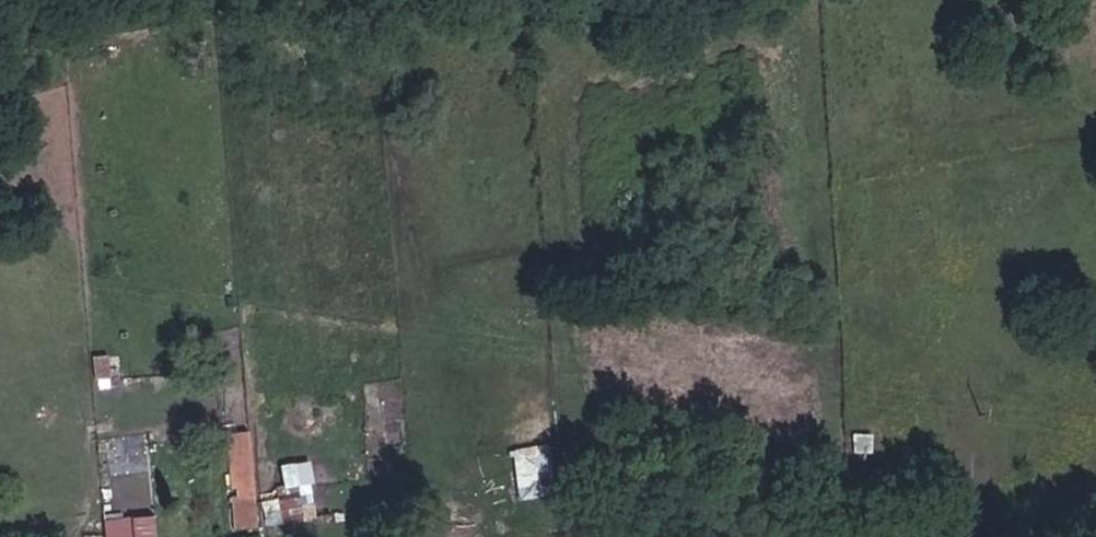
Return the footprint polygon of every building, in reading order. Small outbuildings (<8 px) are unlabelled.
[(224,431),(237,528),(261,525),(248,427),(224,431)] [(283,496),(266,498),(269,522),(319,517),(313,458),(280,461),(283,496)] [(156,512),(105,513),(106,536),(156,536),(156,512)]
